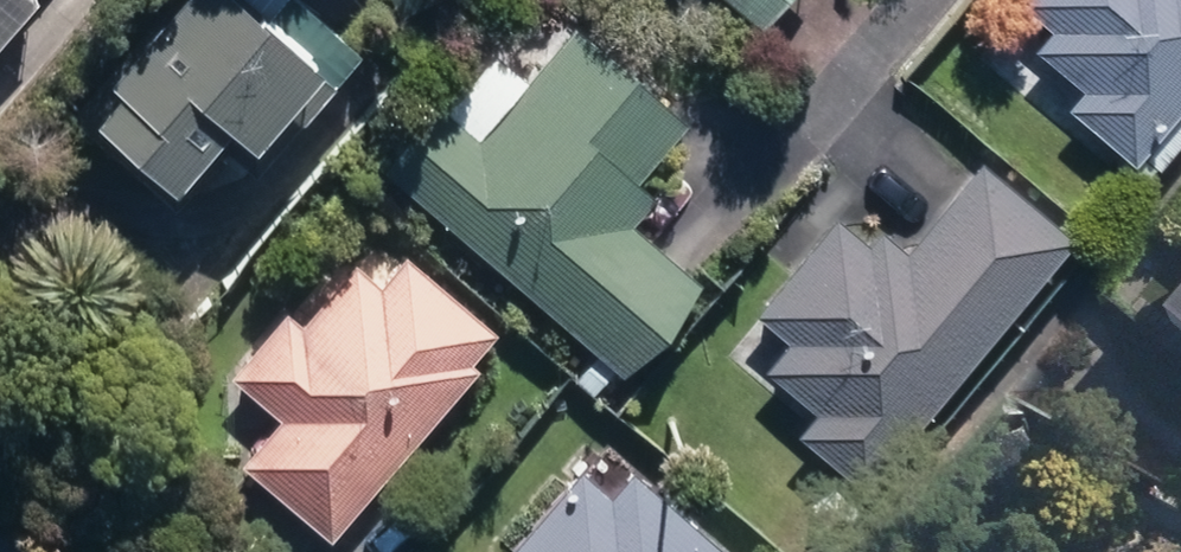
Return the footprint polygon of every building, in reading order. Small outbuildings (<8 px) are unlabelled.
[(169,208),(222,148),(247,171),(323,83),(228,0),(171,0),(66,117),(169,208)] [(757,29),(780,0),(722,0),(757,29)] [(1125,170),(1180,102),(1180,0),(1017,0),(1011,7),(1042,32),(1023,55),(1072,95),(1057,114),(1125,170)] [(381,170),(617,374),(693,286),(622,225),(648,196),(631,181),(680,126),(569,29),(474,140),(435,108),(381,170)] [(793,436),(857,490),(1067,245),(977,168),(902,256),(879,235),(867,248),(834,220),(753,313),(787,342),(761,371),(811,416),(793,436)] [(236,469),(325,544),(473,370),(465,364),(488,337),(400,261),(375,293),(347,269),(299,328),(281,315),(225,379),(275,424),(236,469)] [(1172,322),(1180,330),(1180,312),(1172,322)] [(583,377),(597,389),(610,375),(595,361),(583,377)] [(626,474),(603,500),(574,475),(509,551),(718,551),(626,474)]
